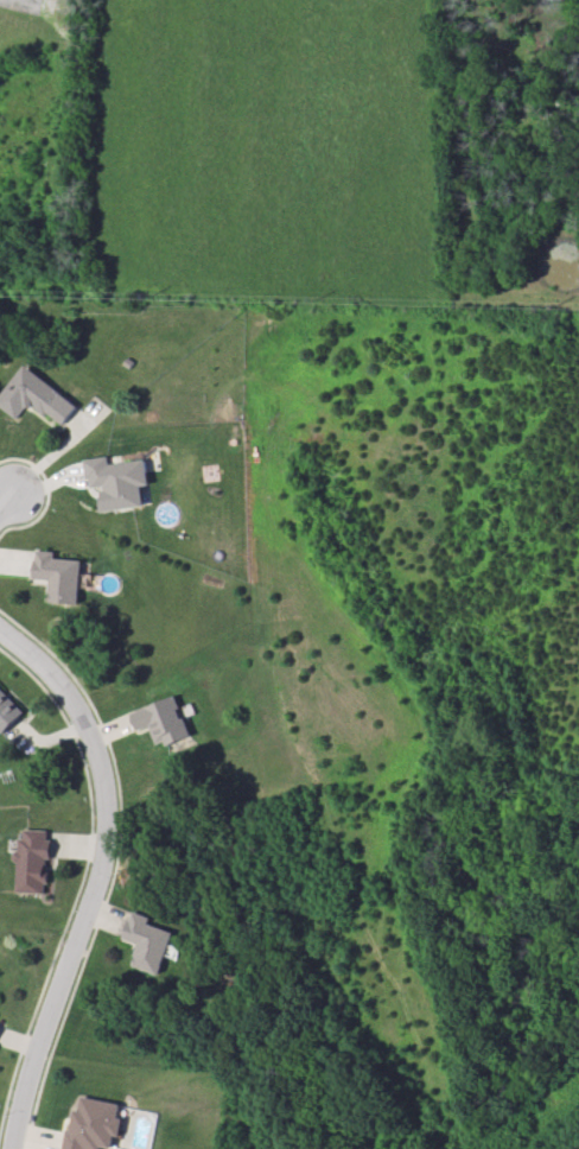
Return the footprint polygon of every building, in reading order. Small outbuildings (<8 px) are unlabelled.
[(52,443),(0,401),(0,398),(26,364),(79,407),(52,443)] [(87,459),(142,451),(151,502),(96,512),(87,459)] [(37,550),(83,554),(77,604),(31,598),(37,550)] [(5,736),(0,731),(0,685),(27,713),(5,736)] [(133,713),(176,694),(192,735),(149,753),(133,713)] [(17,893),(17,831),(55,831),(55,893),(17,893)] [(132,913),(177,932),(158,977),(114,958),(132,913)] [(123,1106),(114,1148),(69,1148),(79,1098),(123,1106)]
